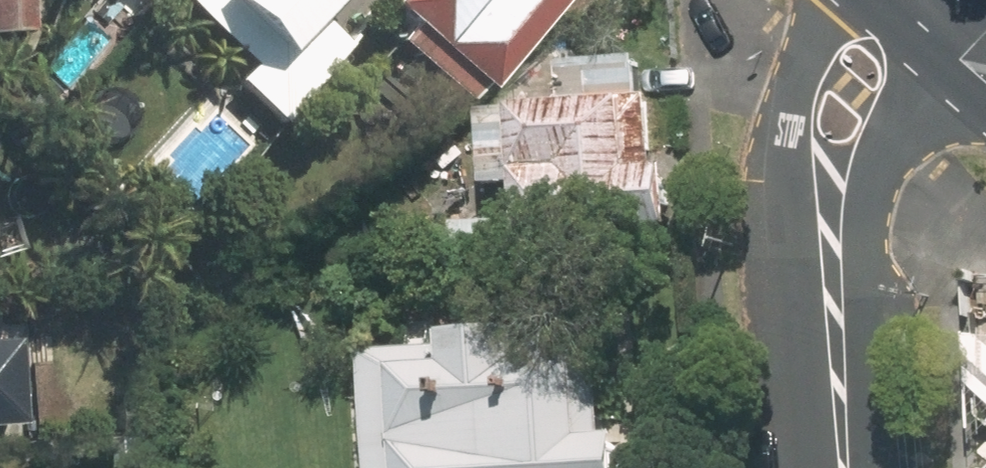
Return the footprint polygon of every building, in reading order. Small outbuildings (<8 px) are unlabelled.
[(42,37),(41,0),(0,0),(0,39),(42,37)] [(334,0),(186,0),(249,58),(233,75),(288,125),(359,48),(322,14),(334,0)] [(383,2),(407,22),(398,34),(482,106),(572,0),(385,0),(383,2)] [(510,186),(510,246),(674,246),(673,172),(637,172),(637,66),(553,67),(553,109),(483,109),(483,187),(510,186)] [(383,348),(385,467),(645,467),(645,412),(613,413),(613,373),(536,374),(536,329),(459,330),(459,347),(383,348)]
